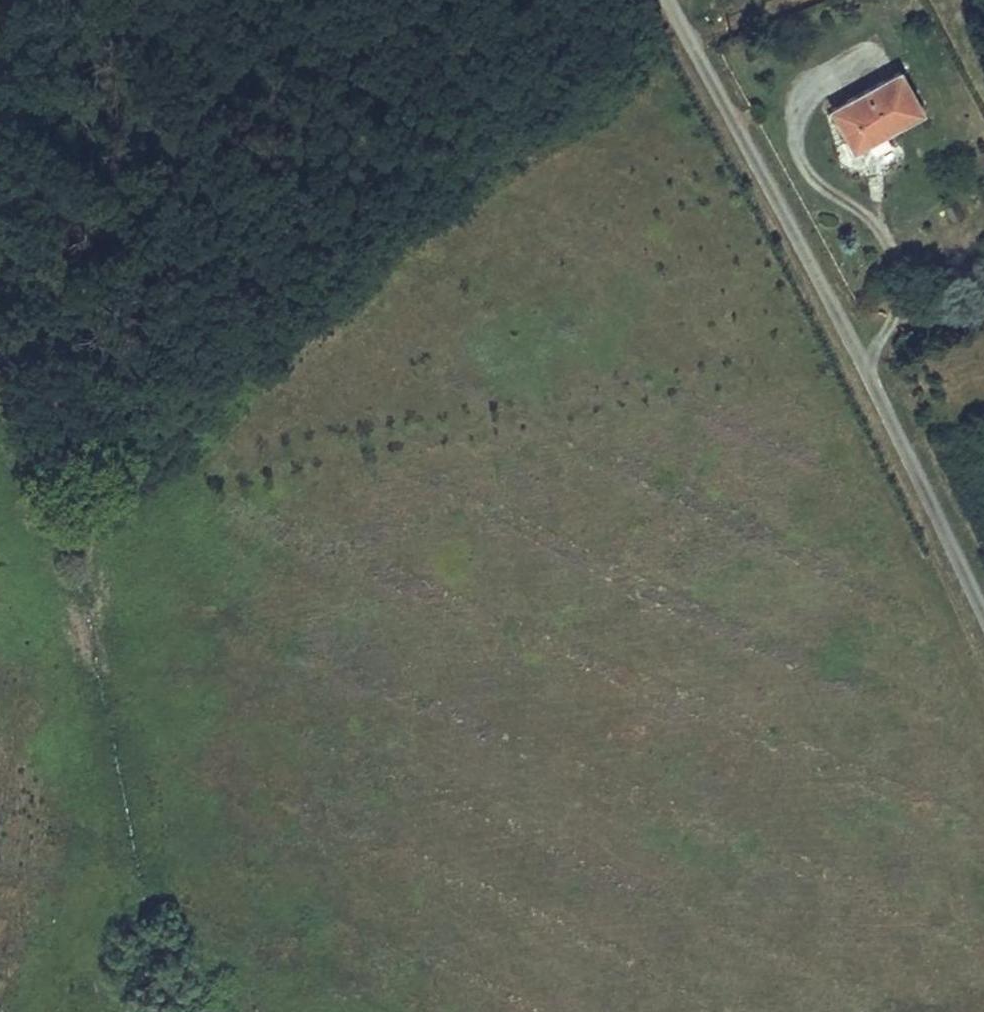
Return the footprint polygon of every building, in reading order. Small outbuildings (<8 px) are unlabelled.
[(904,80),(835,112),(854,148),(886,133),(888,139),(924,122),(904,80)]
